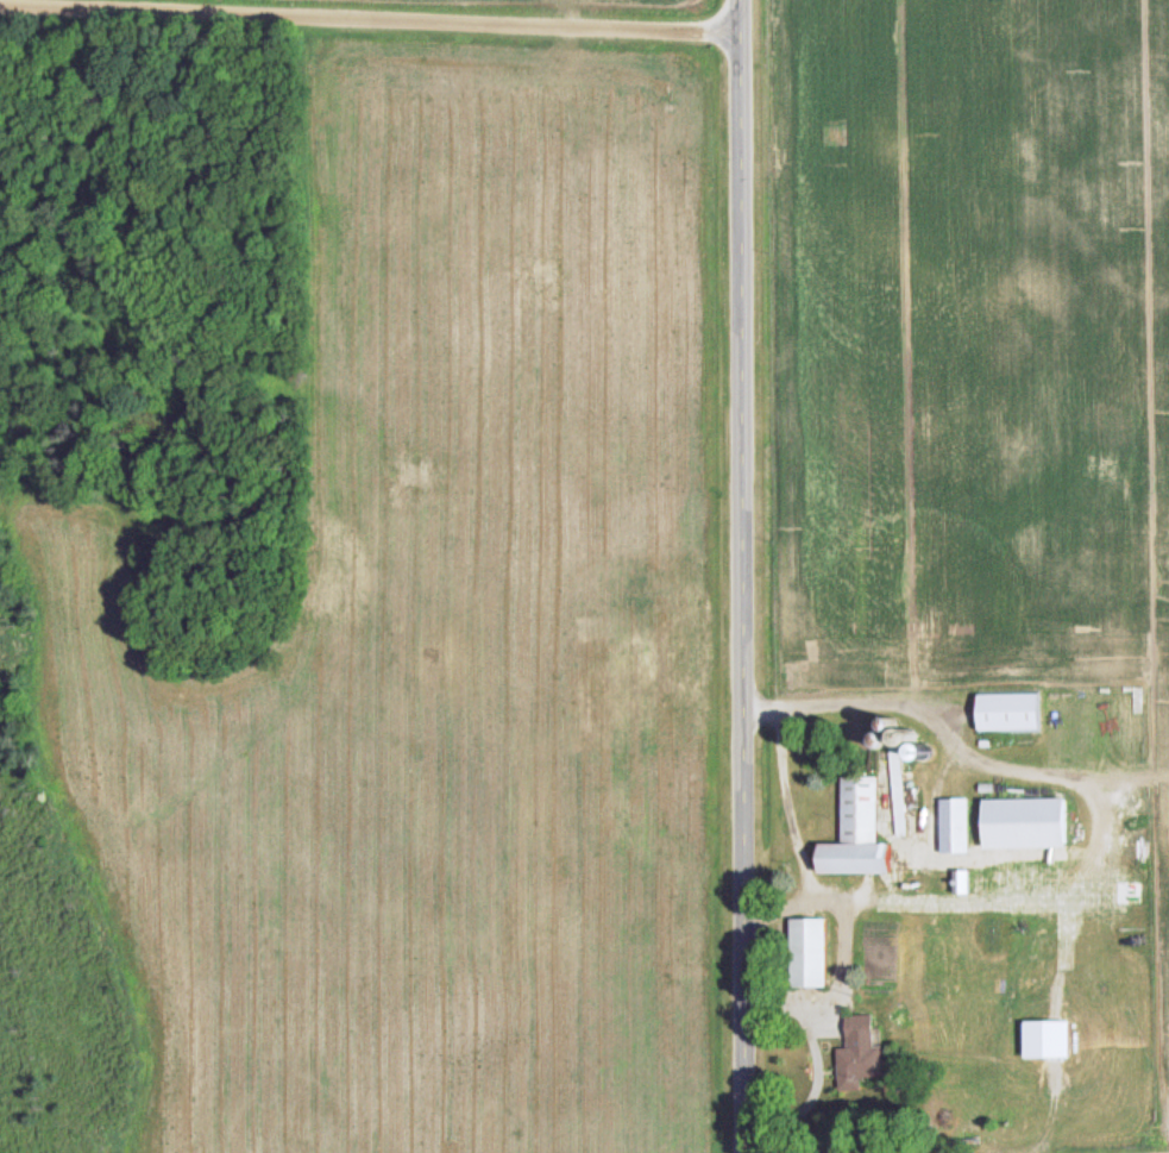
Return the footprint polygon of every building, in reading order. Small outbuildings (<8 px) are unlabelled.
[(1042,732),(1042,693),(979,693),(979,732),(1042,732)] [(879,843),(880,776),(843,776),(843,843),(821,843),(821,873),(892,873),(892,843),(879,843)] [(971,852),(971,798),(942,798),(942,852),(971,852)] [(1068,848),(1068,799),(986,799),(986,848),(1068,848)] [(828,986),(828,917),(791,917),(791,986),(828,986)] [(862,1078),(886,1077),(885,1045),(876,1046),(875,1014),(847,1015),(848,1047),(839,1048),(840,1090),(863,1089),(862,1078)]
